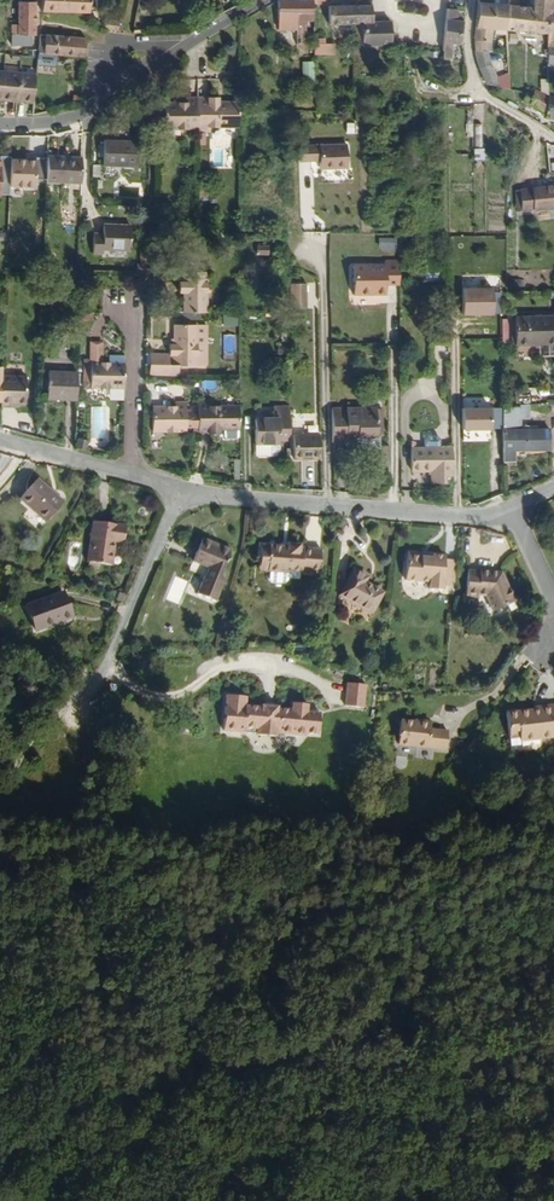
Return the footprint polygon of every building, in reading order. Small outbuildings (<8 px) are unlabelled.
[(40,14),(58,15),(58,0),(40,0),(40,1),(40,14)] [(88,15),(90,0),(58,0),(58,15),(88,15)] [(296,2),(296,21),(312,21),(312,8),(311,0),(306,0),(306,2),(296,2)] [(509,38),(549,43),(551,13),(553,13),(553,0),(533,0),(533,11),(508,10),(506,34),(509,34),(509,38)] [(296,21),(296,2),(276,3),(277,33),(296,32),(296,21)] [(475,40),(475,55),(484,55),(484,45),(492,44),(492,33),(506,34),(508,10),(508,3),(494,2),(494,9),(478,8),(475,40)] [(32,37),(34,37),(33,4),(16,5),(17,29),(12,29),(12,49),(32,48),(32,37)] [(329,27),(333,27),(360,26),(372,25),(371,7),(361,7),(328,8),(329,27)] [(102,19),(101,29),(112,32),(113,21),(102,19)] [(454,47),(462,47),(465,24),(449,23),(446,54),(445,62),(452,63),(454,47)] [(372,25),(360,26),(360,28),(356,28),(356,30),(353,30),(354,49),(390,48),(390,24),(372,25)] [(313,28),(313,37),(333,36),(333,27),(329,27),(313,28)] [(36,56),(83,60),(86,42),(38,37),(36,56)] [(333,43),(323,44),(323,38),(312,39),(313,55),(334,54),(333,43)] [(475,55),(481,73),(490,72),(492,44),(484,45),(484,55),(475,55)] [(301,83),(313,83),(313,62),(301,62),(301,83)] [(483,80),(487,91),(499,92),(490,72),(481,73),(483,80)] [(33,82),(33,78),(0,75),(0,99),(31,102),(33,82)] [(33,120),(41,118),(42,98),(46,99),(48,83),(33,82),(31,102),(33,120)] [(547,102),(533,94),(531,108),(547,117),(547,120),(550,121),(551,127),(553,127),(553,102),(547,102)] [(196,131),(197,99),(185,99),(185,103),(161,104),(161,132),(196,131)] [(238,130),(238,104),(206,104),(206,100),(197,99),(196,131),(238,130)] [(482,124),(474,124),(473,146),(481,146),(482,124)] [(137,162),(137,139),(105,139),(104,162),(137,162)] [(316,148),(317,164),(320,164),(320,172),(347,171),(347,147),(316,148)] [(483,148),(472,149),(473,160),(483,160),(483,148)] [(47,152),(46,179),(80,179),(81,153),(47,152)] [(34,160),(8,158),(7,186),(32,188),(34,160)] [(553,212),(553,189),(521,194),(524,216),(553,212)] [(128,250),(129,228),(100,229),(100,235),(92,235),(92,256),(101,256),(102,250),(128,250)] [(377,251),(395,250),(395,238),(377,238),(377,251)] [(388,285),(396,284),(396,261),(383,261),(382,266),(351,266),(351,294),(383,294),(383,279),(388,279),(388,285)] [(181,314),(205,314),(206,273),(179,271),(179,294),(182,294),(181,314)] [(304,285),(287,285),(287,301),(304,302),(304,285)] [(490,290),(460,290),(460,316),(490,316),(490,290)] [(513,319),(514,348),(553,348),(553,320),(513,319)] [(196,365),(196,324),(173,324),(170,366),(196,365)] [(90,388),(124,388),(124,354),(108,355),(109,362),(101,362),(101,358),(91,359),(90,388)] [(168,372),(169,355),(150,354),(149,373),(168,372)] [(46,403),(76,405),(77,380),(47,379),(46,403)] [(0,407),(0,412),(10,412),(10,409),(17,409),(25,409),(26,382),(1,381),(0,407)] [(184,430),(195,431),(195,416),(185,416),(185,403),(176,402),(176,407),(170,407),(170,403),(162,402),(162,408),(152,407),(151,431),(184,431),(184,430)] [(537,416),(553,415),(553,402),(536,404),(537,416)] [(108,440),(108,406),(91,406),(91,440),(108,440)] [(223,439),(237,439),(237,406),(195,406),(195,416),(195,431),(195,434),(217,434),(217,429),(221,430),(221,437),(223,439)] [(487,432),(487,409),(458,409),(458,432),(487,432)] [(277,445),(288,445),(287,411),(272,411),(272,422),(253,423),(253,459),(276,458),(277,445)] [(517,412),(500,412),(500,434),(508,434),(517,434),(517,412)] [(330,416),(330,449),(345,448),(345,446),(358,445),(358,452),(373,453),(374,415),(330,416)] [(500,434),(500,466),(511,466),(511,457),(547,456),(546,436),(508,438),(508,434),(500,434)] [(292,459),(317,459),(317,435),(292,435),(292,459)] [(74,436),(74,447),(88,450),(88,440),(74,436)] [(431,488),(450,487),(450,450),(439,451),(438,442),(435,439),(426,439),(423,443),(424,451),(411,451),(410,474),(430,475),(431,488)] [(373,460),(380,461),(381,453),(373,453),(373,460)] [(372,472),(380,472),(380,461),(373,460),(372,472)] [(47,521),(63,503),(37,480),(20,500),(47,521)] [(93,524),(88,564),(98,565),(109,566),(113,544),(124,545),(126,528),(93,524)] [(218,576),(230,551),(202,538),(191,560),(206,567),(203,576),(201,576),(193,594),(212,601),(222,578),(218,576)] [(78,571),(81,547),(70,545),(65,569),(78,571)] [(257,546),(256,560),(264,561),(263,573),(263,584),(282,585),(282,580),(283,573),(296,574),(316,576),(317,552),(296,550),(296,547),(284,545),(284,548),(257,546)] [(440,585),(449,586),(451,560),(440,558),(440,556),(426,554),(426,558),(417,557),(417,554),(402,553),(400,580),(424,583),(423,593),(438,593),(440,585)] [(264,561),(256,560),(255,572),(263,573),(264,561)] [(486,578),(487,573),(462,571),(460,599),(473,600),(473,595),(479,595),(487,614),(510,603),(500,579),(486,578)] [(368,614),(379,594),(362,583),(364,579),(352,572),(338,597),(368,614)] [(295,582),(296,574),(283,573),(282,580),(295,582)] [(71,623),(63,595),(25,607),(32,632),(51,627),(51,628),(71,623)] [(222,621),(219,632),(230,635),(233,624),(222,621)] [(358,713),(362,690),(343,687),(339,710),(358,713)] [(311,736),(314,716),(301,713),(302,707),(287,704),(287,711),(272,709),(272,707),(256,705),(257,707),(241,704),(242,695),(223,692),(217,728),(250,733),(250,734),(269,737),(271,733),(298,737),(299,735),(311,736)] [(553,735),(553,707),(534,710),(535,715),(527,717),(526,713),(499,718),(504,744),(514,743),(514,745),(548,739),(547,736),(553,735)] [(439,752),(443,733),(426,730),(427,725),(396,719),(391,746),(439,752)]
